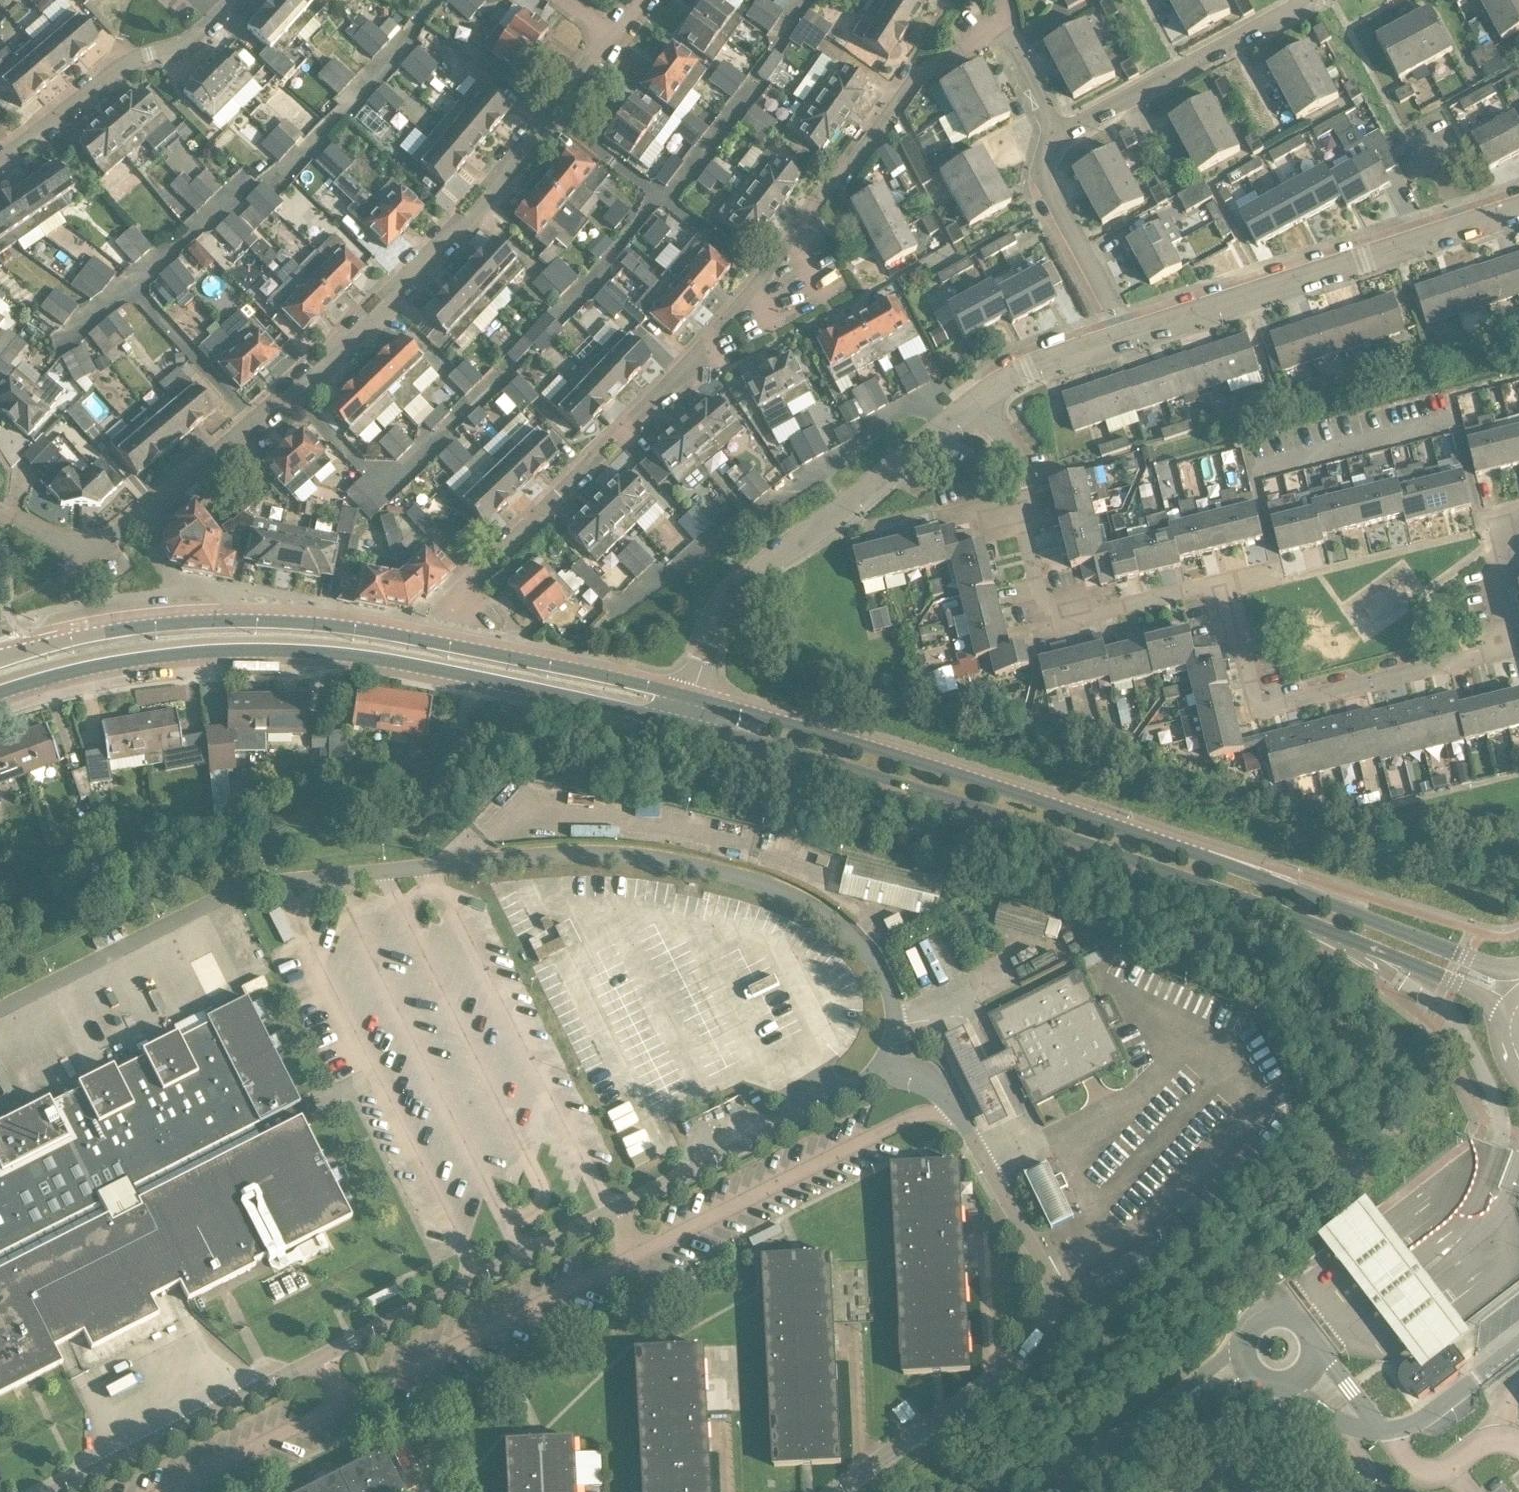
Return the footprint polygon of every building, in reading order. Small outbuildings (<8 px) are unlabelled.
[(312,22),(289,0),(275,0),(264,12),(295,41),(312,22)] [(330,3),(326,0),(289,0),(312,22),(323,11),(330,3)] [(476,14),(460,0),(450,0),(447,4),(468,23),(476,14)] [(476,14),(484,5),(479,0),(460,0),(476,14)] [(727,44),(743,23),(712,0),(706,0),(693,18),(727,44)] [(776,25),(782,15),(761,0),(758,0),(752,9),(776,25)] [(915,18),(887,0),(877,0),(866,16),(901,40),(915,18)] [(927,0),(887,0),(915,18),(927,0)] [(1068,9),(1086,0),(1064,0),(1068,9)] [(1174,10),(1189,38),(1230,16),(1221,0),(1168,0),(1174,10)] [(1250,7),(1246,0),(1244,0),(1235,5),(1239,12),(1250,7)] [(1482,6),(1502,42),(1518,32),(1518,0),(1479,0),(1482,6)] [(1104,14),(1114,8),(1110,1),(1100,7),(1104,14)] [(498,28),(532,53),(548,32),(522,14),(513,7),(498,28)] [(1250,7),(1239,12),(1243,20),(1254,14),(1250,7)] [(1114,8),(1104,14),(1108,22),(1118,16),(1114,8)] [(769,34),(776,25),(752,9),(746,18),(769,34)] [(51,27),(79,59),(99,43),(71,10),(51,27)] [(1452,52),(1440,28),(1430,11),(1376,40),(1399,81),(1452,52)] [(247,30),(274,56),(278,59),(295,41),(264,12),(247,30)] [(801,23),(825,39),(832,29),(808,13),(801,23)] [(359,32),(381,52),(389,43),(360,16),(352,25),(359,32)] [(888,61),(901,40),(866,16),(852,38),(888,61)] [(712,63),(727,44),(693,18),(677,39),(702,58),(704,57),(712,63)] [(815,54),(825,39),(801,23),(789,41),(801,50),(804,46),(815,54)] [(1086,24),(1062,37),(1045,47),(1074,101),(1115,79),(1086,24)] [(352,25),(344,34),(351,40),(359,32),(352,25)] [(1317,39),(1327,34),(1323,26),(1313,32),(1317,39)] [(79,59),(51,27),(32,44),(60,76),(79,59)] [(516,75),(532,53),(498,28),(482,49),(516,75)] [(381,52),(359,32),(351,40),(373,61),(381,52)] [(1321,47),(1327,44),(1331,41),(1327,34),(1317,39),(1321,47)] [(60,76),(32,44),(13,60),(40,93),(60,76)] [(1487,58),(1497,53),(1492,44),(1482,50),(1487,58)] [(1267,68),(1282,94),(1297,122),(1338,99),(1309,46),(1267,68)] [(656,68),(691,94),(706,74),(706,73),(671,47),(656,68)] [(409,58),(430,78),(439,69),(418,49),(409,58)] [(1477,64),(1487,58),(1482,50),(1472,56),(1477,64)] [(231,102),(232,101),(253,81),(225,53),(216,62),(214,59),(201,71),(231,102)] [(1492,67),(1502,61),(1497,53),(1487,58),(1492,67)] [(783,61),(773,54),(756,77),(766,84),(783,61)] [(421,88),(425,83),(430,78),(409,58),(400,68),(421,88)] [(1482,73),(1492,67),(1487,58),(1477,64),(1482,73)] [(13,60),(0,71),(0,84),(21,109),(40,93),(13,60)] [(325,69),(346,89),(354,80),(333,61),(325,69)] [(817,85),(853,110),(863,97),(860,95),(867,85),(833,61),(831,64),(832,64),(817,84),(817,85)] [(1507,70),(1502,61),(1492,67),(1482,73),(1486,81),(1507,70)] [(1125,75),(1135,69),(1131,62),(1121,68),(1125,75)] [(715,73),(739,90),(746,81),(723,63),(715,73)] [(938,87),(948,105),(967,141),(1008,119),(979,65),(938,87)] [(1339,74),(1334,66),(1326,71),(1330,79),(1339,74)] [(668,107),(677,113),(691,94),(656,68),(640,89),(667,109),(668,107)] [(338,98),(346,89),(325,69),(317,78),(338,98)] [(1135,69),(1125,75),(1129,83),(1139,77),(1135,69)] [(211,122),(231,102),(201,71),(189,84),(191,86),(183,95),(211,122)] [(1518,83),(1518,72),(1504,80),(1508,89),(1518,83)] [(712,78),(711,79),(708,83),(715,88),(731,100),(739,90),(715,73),(712,78)] [(430,87),(434,82),(430,78),(425,83),(429,87),(430,87)] [(1219,93),(1230,87),(1226,80),(1215,85),(1219,93)] [(477,82),(460,102),(494,130),(510,111),(495,98),(477,82)] [(1348,96),(1358,90),(1354,83),(1344,89),(1348,96)] [(852,112),(853,110),(817,85),(802,105),(801,108),(837,133),(838,131),(851,112),(852,112)] [(1408,101),(1415,97),(1410,86),(1402,90),(1408,101)] [(375,95),(387,106),(396,114),(404,106),(383,87),(375,95)] [(1223,101),(1234,95),(1230,87),(1219,93),(1223,101)] [(1476,96),(1480,104),(1497,95),(1492,87),(1476,96)] [(1358,90),(1348,96),(1352,104),(1362,98),(1358,90)] [(1400,105),(1408,101),(1402,90),(1395,95),(1400,105)] [(129,98),(116,109),(145,143),(167,123),(141,92),(132,100),(129,98)] [(378,115),(387,106),(375,95),(367,104),(378,115)] [(1465,112),(1480,104),(1476,96),(1461,104),(1465,112)] [(619,118),(654,144),(670,123),(635,97),(619,118)] [(1365,104),(1362,98),(1353,103),(1356,109),(1365,104)] [(1169,121),(1183,147),(1198,175),(1240,153),(1211,99),(1169,121)] [(443,121),(477,150),(494,130),(460,102),(443,121)] [(746,118),(769,135),(776,125),(753,108),(746,118)] [(828,146),(837,133),(801,108),(788,125),(786,128),(793,133),(791,135),(818,154),(825,144),(828,146)] [(126,159),(145,143),(116,109),(115,110),(116,111),(99,125),(98,125),(97,125),(126,159)] [(1328,123),(1333,132),(1350,123),(1345,114),(1328,123)] [(701,139),(708,131),(692,118),(688,115),(682,125),(701,139)] [(1518,126),(1514,117),(1505,122),(1494,128),(1511,160),(1518,155),(1518,126)] [(638,164),(654,144),(619,118),(603,139),(629,158),(629,157),(638,164)] [(761,146),(769,135),(746,118),(738,129),(761,146)] [(460,169),(477,150),(443,121),(427,140),(460,169)] [(1318,140),(1333,132),(1328,123),(1313,131),(1318,140)] [(124,160),(126,159),(97,125),(84,137),(86,140),(77,147),(103,178),(110,173),(124,160)] [(674,135),(677,137),(693,150),(701,139),(682,125),(674,135)] [(1489,171),(1511,160),(1494,128),(1472,140),(1489,171)] [(269,139),(287,155),(295,146),(277,130),(269,139)] [(1123,144),(1133,138),(1129,131),(1119,136),(1123,144)] [(1352,167),(1369,198),(1390,187),(1385,176),(1399,168),(1380,133),(1365,141),(1344,152),(1352,167)] [(936,145),(930,134),(917,141),(923,152),(936,145)] [(1250,149),(1260,143),(1256,136),(1246,141),(1250,149)] [(901,151),(912,145),(908,138),(897,144),(901,151)] [(1133,138),(1123,144),(1127,152),(1138,146),(1133,138)] [(1286,146),(1291,155),(1306,146),(1301,138),(1286,146)] [(279,164),(287,155),(269,139),(261,147),(279,164)] [(444,188),(460,169),(427,140),(410,160),(444,188)] [(1250,149),(1254,156),(1264,151),(1260,143),(1250,149)] [(875,154),(890,176),(892,181),(906,173),(903,167),(888,145),(877,153),(875,154)] [(905,158),(916,153),(912,145),(901,151),(905,158)] [(1275,164),(1291,155),(1286,146),(1270,155),(1275,164)] [(323,156),(344,175),(352,166),(345,160),(331,147),(323,156)] [(1144,204),(1124,168),(1115,150),(1073,173),(1102,226),(1144,204)] [(580,186),(592,197),(608,179),(595,168),(592,171),(569,152),(555,169),(578,188),(580,186)] [(979,152),(962,162),(939,175),(969,228),(1010,205),(979,152)] [(909,166),(920,160),(916,153),(905,158),(909,166)] [(749,176),(784,204),(794,191),(791,189),(799,179),(766,154),(763,158),(749,176)] [(336,184),(344,175),(323,156),(315,164),(336,184)] [(677,173),(683,165),(673,157),(654,180),(665,188),(677,173)] [(913,173),(924,167),(920,160),(909,166),(913,173)] [(1243,169),(1248,178),(1263,169),(1258,161),(1243,169)] [(34,180),(58,215),(80,200),(56,165),(34,180)] [(703,174),(716,184),(716,183),(724,188),(730,180),(711,165),(703,174)] [(917,180),(928,175),(924,167),(913,173),(917,180)] [(1347,210),(1369,198),(1352,167),(1331,178),(1330,178),(1343,202),(1347,210)] [(541,185),(577,215),(592,197),(580,186),(578,188),(555,169),(541,185)] [(1232,187),(1248,178),(1243,169),(1227,178),(1232,187)] [(1330,178),(1331,178),(1326,169),(1304,180),(1321,213),(1343,202),(1330,178)] [(709,193),(716,184),(703,174),(696,184),(709,193)] [(899,178),(907,193),(915,189),(907,174),(899,178)] [(188,188),(193,184),(183,175),(178,179),(188,188)] [(928,175),(917,180),(921,188),(932,182),(928,175)] [(782,206),(784,204),(749,176),(731,198),(766,226),(768,224),(767,223),(781,205),(782,206)] [(196,215),(205,206),(188,188),(178,179),(169,188),(196,215)] [(37,229),(39,228),(58,215),(34,180),(14,194),(13,192),(12,193),(37,229)] [(196,180),(193,184),(188,188),(205,206),(214,198),(213,196),(196,180)] [(1300,225),(1321,213),(1304,180),(1282,192),(1300,225)] [(373,202),(404,231),(422,212),(390,183),(373,202)] [(254,194),(274,214),(282,205),(262,185),(254,194)] [(527,202),(563,232),(577,215),(541,185),(527,202)] [(1204,185),(1178,200),(1187,216),(1213,201),(1204,185)] [(861,226),(894,208),(882,187),(849,205),(861,226)] [(1154,200),(1164,195),(1160,187),(1150,193),(1154,200)] [(1233,200),(1227,189),(1220,193),(1226,204),(1233,200)] [(1278,236),(1300,225),(1282,192),(1261,203),(1278,236)] [(37,229),(12,193),(0,201),(0,220),(16,244),(37,229)] [(265,222),(270,218),(274,214),(254,194),(245,202),(265,222)] [(1154,200),(1158,208),(1168,202),(1164,195),(1154,200)] [(756,238),(766,226),(731,198),(714,220),(723,227),(746,246),(754,236),(756,238)] [(922,221),(930,217),(922,201),(913,205),(922,221)] [(404,231),(373,202),(356,220),(364,227),(362,228),(386,251),(404,231)] [(534,241),(547,251),(563,232),(527,202),(513,218),(536,238),(534,241)] [(610,211),(623,221),(629,214),(630,214),(617,203),(610,211)] [(1215,224),(1224,219),(1215,203),(1206,207),(1215,224)] [(1256,247),(1278,236),(1261,203),(1239,214),(1256,247)] [(917,212),(913,205),(909,208),(912,215),(917,212)] [(872,248),(905,230),(894,208),(861,226),(872,248)] [(614,232),(623,221),(610,211),(602,221),(614,232)] [(623,221),(628,225),(634,218),(629,214),(623,221)] [(252,237),(237,221),(231,216),(223,224),(244,245),(244,244),(252,237)] [(930,217),(922,221),(930,237),(938,232),(930,217)] [(1224,219),(1215,224),(1223,239),(1232,235),(1224,219)] [(16,244),(0,220),(0,255),(16,244)] [(650,232),(662,242),(669,233),(658,223),(650,232)] [(235,253),(244,245),(223,224),(214,232),(235,253)] [(949,238),(959,233),(955,226),(945,231),(949,238)] [(1139,265),(1170,248),(1159,226),(1127,243),(1139,265)] [(123,237),(142,259),(151,251),(133,229),(123,237)] [(905,230),(872,248),(884,269),(917,251),(905,230)] [(654,251),(662,242),(650,232),(642,241),(654,251)] [(949,238),(953,246),(963,240),(959,233),(949,238)] [(605,254),(612,245),(601,235),(593,243),(605,254)] [(252,237),(244,245),(249,250),(258,242),(253,236),(252,237)] [(995,245),(1000,254),(1016,245),(1011,236),(995,245)] [(134,266),(142,259),(123,237),(115,245),(134,266)] [(327,267),(348,289),(364,273),(343,252),(345,249),(333,237),(316,254),(328,266),(327,267)] [(692,269),(714,289),(728,272),(706,253),(708,250),(696,239),(680,257),(692,268),(692,269)] [(262,240),(251,251),(268,268),(279,258),(262,240)] [(475,261),(506,290),(524,271),(492,242),(475,261)] [(214,265),(196,244),(186,252),(204,273),(214,265)] [(984,262),(1000,254),(995,245),(979,254),(984,262)] [(1170,248),(1139,265),(1150,287),(1182,270),(1170,248)] [(622,252),(614,261),(620,267),(628,258),(622,252)] [(316,254),(315,253),(299,269),(333,304),(348,289),(327,267),(328,266),(316,254)] [(700,305),(714,289),(692,269),(692,268),(680,257),(665,274),(700,305)] [(1518,298),(1518,257),(1507,260),(1518,298)] [(632,278),(640,268),(628,258),(620,267),(632,278)] [(85,268),(108,286),(115,277),(93,259),(85,268)] [(952,269),(957,277),(973,269),(968,260),(952,269)] [(1488,307),(1518,298),(1507,260),(1476,270),(1488,307)] [(457,279),(489,309),(506,290),(475,261),(457,279)] [(577,281),(557,261),(549,270),(569,290),(577,281)] [(167,270),(186,292),(195,285),(177,262),(167,270)] [(299,269),(291,262),(275,277),(284,286),(283,288),(295,299),(296,298),(318,319),(333,304),(299,269)] [(1054,263),(1043,269),(1054,289),(1065,284),(1054,263)] [(275,277),(280,273),(274,266),(269,271),(275,277)] [(101,295),(108,286),(85,268),(78,277),(101,295)] [(941,286),(957,277),(952,269),(936,277),(941,286)] [(177,300),(186,292),(167,270),(158,278),(177,300)] [(552,307),(569,290),(549,270),(531,287),(552,307)] [(1037,270),(1016,282),(1033,314),(1055,302),(1037,270)] [(1458,317),(1488,307),(1476,270),(1446,280),(1458,317)] [(686,321),(700,305),(665,274),(649,292),(662,303),(663,301),(686,321)] [(440,298),(471,327),(489,309),(457,279),(440,298)] [(1427,327),(1458,317),(1446,280),(1416,290),(1427,327)] [(1016,282),(994,294),(1006,317),(1011,326),(1033,314),(1016,282)] [(662,303),(649,292),(635,308),(629,304),(630,303),(609,284),(593,302),(614,321),(622,311),(640,327),(649,318),(671,338),(686,321),(663,301),(662,303)] [(1006,317),(994,294),(989,284),(967,296),(985,329),(1006,317)] [(302,335),(318,319),(296,298),(295,299),(283,288),(266,304),(278,316),(281,313),(302,335)] [(47,300),(70,318),(79,308),(56,289),(47,300)] [(193,300),(186,292),(177,300),(176,300),(183,309),(193,300)] [(963,340),(985,329),(967,296),(945,307),(963,340)] [(1362,307),(1374,344),(1405,334),(1393,297),(1362,307)] [(453,346),(471,327),(440,298),(422,317),(453,346)] [(63,327),(70,318),(47,300),(40,309),(63,327)] [(889,337),(897,352),(918,340),(910,326),(907,327),(892,301),(873,311),(887,338),(889,337)] [(1344,354),(1374,344),(1362,307),(1332,316),(1344,354)] [(876,363),(897,352),(889,337),(887,338),(873,311),(854,322),(876,363)] [(116,334),(125,343),(134,336),(115,314),(106,322),(116,334)] [(543,336),(554,324),(546,316),(526,337),(535,345),(543,336)] [(1344,354),(1332,316),(1301,326),(1313,363),(1344,354)] [(97,329),(107,342),(116,334),(106,322),(97,329)] [(856,374),(876,363),(854,322),(835,332),(849,358),(848,359),(856,374)] [(230,342),(259,374),(279,356),(250,324),(230,342)] [(543,336),(552,344),(563,332),(554,324),(543,336)] [(1283,373),(1313,363),(1301,326),(1271,336),(1283,373)] [(17,340),(17,339),(21,335),(12,327),(0,342),(0,360),(17,340)] [(948,344),(940,328),(928,335),(937,350),(948,344)] [(602,350),(633,380),(650,361),(620,331),(602,349),(602,350)] [(834,385),(856,374),(848,359),(849,358),(835,332),(816,342),(830,369),(827,370),(834,385)] [(1465,338),(1467,347),(1483,342),(1480,334),(1465,338)] [(542,355),(552,344),(543,336),(535,345),(533,347),(542,355)] [(533,347),(535,345),(526,337),(507,357),(515,366),(533,347)] [(1216,347),(1227,383),(1258,373),(1246,337),(1216,347)] [(1454,351),(1467,347),(1465,338),(1452,342),(1454,351)] [(382,357),(411,388),(431,371),(400,339),(382,357)] [(9,369),(18,359),(17,358),(26,347),(17,340),(0,360),(0,362),(9,369)] [(259,374),(230,342),(212,358),(219,366),(218,367),(239,391),(259,374)] [(1197,393),(1227,383),(1216,347),(1185,357),(1197,393)] [(72,354),(85,379),(95,374),(82,348),(72,354)] [(615,398),(633,380),(602,350),(584,368),(615,398)] [(74,385),(85,379),(72,354),(61,359),(74,385)] [(184,365),(183,356),(174,357),(175,366),(184,365)] [(393,406),(401,414),(420,397),(411,388),(382,357),(363,375),(393,406)] [(1166,403),(1197,393),(1185,357),(1155,367),(1166,403)] [(110,369),(104,358),(94,363),(100,375),(110,369)] [(765,370),(785,408),(787,407),(809,395),(788,358),(765,370)] [(1380,363),(1383,372),(1397,367),(1394,358),(1380,363)] [(911,377),(918,391),(930,384),(920,366),(917,359),(904,365),(911,377)] [(1369,377),(1383,372),(1380,363),(1365,367),(1369,377)] [(456,372),(473,389),(482,381),(465,364),(456,372)] [(1136,413),(1166,403),(1155,367),(1124,377),(1136,413)] [(598,415),(615,398),(584,368),(567,386),(598,415)] [(764,420),(785,408),(765,370),(742,383),(757,411),(759,410),(764,420)] [(36,388),(16,371),(14,374),(0,390),(0,415),(7,422),(36,388)] [(465,398),(473,389),(456,372),(448,381),(465,398)] [(345,393),(375,424),(393,406),(363,375),(345,393)] [(45,377),(36,388),(7,422),(27,439),(56,405),(55,405),(64,393),(45,377)] [(510,386),(530,408),(539,399),(530,389),(520,377),(510,386)] [(918,391),(911,377),(900,382),(907,396),(918,391)] [(1094,387),(1105,423),(1136,413),(1124,377),(1094,387)] [(1319,382),(1322,391),(1337,387),(1334,377),(1319,382)] [(598,415),(567,386),(560,378),(541,397),(548,404),(579,435),(598,415)] [(167,395),(195,429),(215,412),(187,379),(186,380),(168,394),(167,395)] [(863,387),(877,412),(887,407),(878,389),(874,382),(863,387)] [(1309,396),(1322,391),(1319,382),(1306,386),(1309,396)] [(501,394),(504,397),(516,409),(521,416),(530,408),(510,386),(501,394)] [(865,419),(877,412),(863,387),(851,394),(855,402),(865,419)] [(1075,433),(1105,423),(1094,387),(1063,396),(1075,433)] [(356,442),(375,424),(345,393),(326,410),(356,442)] [(176,445),(195,429),(167,395),(148,412),(176,445)] [(504,397),(495,405),(506,417),(516,409),(504,397)] [(691,417),(719,451),(742,433),(716,401),(706,409),(704,406),(691,417)] [(1235,408),(1238,417),(1254,413),(1251,404),(1235,408)] [(77,405),(67,413),(85,434),(95,426),(77,405)] [(434,413),(422,424),(423,425),(431,433),(449,416),(448,415),(447,413),(441,407),(434,413)] [(854,407),(841,415),(847,425),(860,418),(854,407)] [(1225,422),(1238,417),(1235,408),(1222,412),(1225,422)] [(485,417),(479,411),(478,410),(466,421),(475,429),(487,418),(485,417)] [(156,462),(176,445),(148,412),(128,428),(156,462)] [(801,435),(813,429),(815,428),(807,413),(793,420),(795,424),(801,435)] [(700,467),(719,451),(691,417),(690,418),(673,433),(672,432),(671,433),(700,467)] [(1496,427),(1495,424),(1494,417),(1486,419),(1489,428),(1496,427)] [(1489,428),(1486,419),(1479,420),(1481,427),(1481,430),(1489,428)] [(862,434),(856,423),(848,428),(854,438),(862,434)] [(1174,428),(1178,438),(1195,432),(1192,423),(1174,428)] [(785,430),(790,441),(801,435),(795,424),(785,430)] [(557,457),(528,426),(510,444),(538,475),(557,457)] [(853,440),(846,426),(832,433),(839,447),(853,440)] [(136,478),(156,462),(128,428),(108,445),(136,478)] [(387,437),(405,455),(413,446),(396,428),(387,437)] [(1165,442),(1178,438),(1174,428),(1162,432),(1165,442)] [(801,435),(814,461),(827,454),(813,429),(801,435)] [(283,449),(311,482),(331,465),(302,432),(283,449)] [(679,484),(700,467),(671,433),(658,444),(660,447),(651,455),(677,486),(679,484)] [(1512,433),(1491,437),(1499,471),(1518,466),(1518,462),(1512,433)] [(802,468),(814,461),(801,435),(790,441),(788,442),(802,468)] [(30,466),(51,445),(43,437),(22,458),(30,466)] [(396,463),(405,455),(387,437),(379,445),(396,463)] [(1499,471),(1491,437),(1467,443),(1476,477),(1499,471)] [(1112,445),(1115,454),(1131,449),(1128,440),(1112,445)] [(472,461),(469,458),(455,443),(446,452),(463,470),(472,461)] [(538,475),(510,444),(491,462),(520,492),(538,475)] [(84,477),(91,468),(79,456),(69,467),(58,455),(60,453),(51,445),(30,466),(44,479),(39,483),(60,505),(60,508),(80,508),(81,476),(84,477)] [(1102,458),(1115,454),(1112,445),(1100,449),(1102,458)] [(291,499),(311,482),(283,449),(263,466),(291,499)] [(1153,449),(1143,451),(1146,462),(1155,460),(1153,449)] [(451,474),(455,478),(463,470),(446,452),(438,459),(451,474)] [(1452,464),(1438,468),(1441,479),(1450,514),(1471,509),(1458,456),(1451,458),(1452,464)] [(81,476),(80,508),(100,509),(100,506),(121,485),(99,462),(92,469),(91,468),(84,477),(81,476)] [(520,492),(491,462),(472,480),(501,510),(520,492)] [(1179,462),(1160,465),(1165,494),(1184,491),(1179,462)] [(1417,477),(1426,475),(1425,471),(1423,464),(1415,466),(1417,477)] [(1407,525),(1428,519),(1419,484),(1417,477),(1415,466),(1409,468),(1410,471),(1396,474),(1398,482),(1397,483),(1407,525)] [(1406,525),(1407,525),(1397,483),(1398,482),(1396,474),(1395,471),(1382,474),(1380,468),(1372,470),(1376,488),(1385,523),(1404,518),(1406,525)] [(1374,480),(1372,470),(1363,472),(1364,477),(1365,483),(1374,480)] [(735,488),(744,480),(737,471),(727,478),(735,488)] [(744,480),(760,499),(769,492),(753,473),(744,480)] [(1056,505),(1092,497),(1086,475),(1050,484),(1056,505)] [(604,494),(635,526),(656,506),(628,476),(619,485),(616,482),(604,494)] [(353,504),(371,488),(363,479),(348,492),(345,496),(353,504)] [(1329,480),(1332,492),(1340,490),(1337,479),(1329,480)] [(1441,479),(1428,482),(1419,484),(1428,519),(1450,514),(1441,479)] [(246,496),(247,495),(256,489),(248,480),(239,488),(246,496)] [(501,510),(472,480),(455,497),(462,504),(461,505),(483,528),(501,510)] [(760,499),(744,480),(735,488),(751,507),(760,499)] [(1332,492),(1329,480),(1323,482),(1324,488),(1325,493),(1332,492)] [(1098,495),(1109,492),(1107,485),(1096,487),(1098,495)] [(211,578),(230,582),(239,535),(250,533),(253,521),(246,516),(255,506),(254,505),(247,495),(246,496),(239,488),(227,498),(242,515),(232,524),(231,522),(221,530),(227,538),(219,540),(211,578)] [(371,488),(353,504),(358,510),(362,513),(379,496),(371,488)] [(1376,488),(1355,493),(1363,528),(1385,523),(1376,488)] [(1098,495),(1100,502),(1124,497),(1122,490),(1109,493),(1109,492),(1098,495)] [(1229,492),(1243,545),(1263,540),(1254,505),(1241,508),(1236,491),(1229,492)] [(1226,513),(1212,516),(1221,551),(1243,545),(1229,492),(1221,494),(1226,513)] [(1342,533),(1363,528),(1355,493),(1334,498),(1333,498),(1342,533)] [(617,544),(635,526),(604,494),(603,495),(604,496),(587,512),(587,511),(586,512),(617,544)] [(1324,545),(1322,538),(1314,503),(1313,503),(1310,495),(1297,498),(1297,495),(1289,497),(1302,551),(1324,545)] [(379,496),(362,513),(370,522),(388,505),(379,496)] [(1061,527),(1097,518),(1092,497),(1056,505),(1061,527)] [(1280,556),(1302,551),(1289,497),(1283,499),(1287,517),(1271,521),(1280,556)] [(1342,533),(1333,498),(1314,503),(1322,538),(1342,533)] [(1187,503),(1190,514),(1197,512),(1195,501),(1187,503)] [(1182,516),(1190,514),(1187,503),(1179,505),(1182,516)] [(312,507),(300,506),(299,516),(311,517),(312,507)] [(406,515),(426,536),(434,527),(415,507),(406,515)] [(219,540),(194,508),(171,526),(174,530),(164,537),(166,539),(164,540),(163,551),(164,553),(164,555),(169,564),(172,564),(171,566),(183,569),(182,573),(211,579),(211,578),(219,540)] [(702,535),(686,517),(677,508),(676,509),(669,516),(694,543),(702,535)] [(722,528),(734,518),(726,508),(714,519),(722,528)] [(352,536),(358,512),(342,509),(337,533),(352,536)] [(686,517),(702,535),(711,527),(695,509),(686,517)] [(597,563),(617,544),(586,512),(573,524),(576,526),(567,535),(588,556),(589,555),(597,563)] [(1178,561),(1170,526),(1167,514),(1146,519),(1148,531),(1150,539),(1159,573),(1181,568),(1179,561),(1178,561)] [(1117,533),(1127,531),(1124,520),(1129,519),(1128,516),(1113,520),(1117,533)] [(1200,556),(1221,551),(1212,516),(1191,521),(1200,556)] [(393,563),(406,610),(407,610),(422,597),(425,601),(447,581),(445,579),(453,571),(431,546),(409,568),(401,546),(404,545),(399,532),(397,532),(393,517),(380,520),(394,563),(393,563)] [(1109,549),(1108,543),(1104,529),(1100,530),(1097,518),(1061,527),(1072,570),(1081,568),(1085,583),(1098,579),(1101,588),(1120,583),(1111,548),(1109,549)] [(1141,533),(1148,531),(1146,519),(1138,521),(1141,533)] [(274,572),(282,526),(260,522),(253,521),(250,533),(245,562),(257,564),(256,568),(274,572)] [(1178,561),(1179,561),(1200,556),(1191,521),(1170,526),(1178,561)] [(309,531),(282,526),(274,572),(275,572),(275,571),(299,575),(299,576),(300,577),(309,531)] [(961,596),(994,588),(984,545),(974,548),(970,533),(957,536),(955,528),(918,537),(926,571),(953,564),(961,596)] [(926,571),(918,537),(904,540),(902,529),(894,531),(905,576),(926,571)] [(309,531),(300,577),(317,580),(318,576),(330,578),(336,547),(335,547),(337,537),(309,531)] [(884,581),(905,576),(894,531),(886,533),(889,544),(876,547),(884,581)] [(351,537),(347,556),(356,558),(360,540),(351,537)] [(1139,578),(1159,573),(1150,539),(1131,543),(1139,578)] [(884,581),(876,547),(862,550),(860,540),(851,542),(862,586),(884,581)] [(1120,583),(1139,578),(1131,543),(1111,548),(1120,583)] [(625,552),(645,573),(653,564),(634,544),(625,552)] [(636,581),(645,573),(625,552),(616,561),(636,581)] [(524,607),(556,578),(539,559),(530,566),(506,587),(524,607)] [(406,610),(393,563),(375,560),(373,571),(360,569),(359,573),(352,571),(351,576),(342,575),(337,602),(355,606),(355,607),(384,612),(385,608),(404,611),(406,610)] [(582,583),(591,574),(579,562),(570,571),(582,583)] [(591,574),(582,583),(601,603),(610,594),(591,574)] [(556,578),(524,607),(542,626),(565,605),(565,604),(573,597),(556,578)] [(940,582),(930,584),(933,598),(944,596),(940,582)] [(961,596),(965,615),(966,618),(1000,609),(994,588),(961,596)] [(1000,609),(966,618),(971,638),(971,639),(1005,631),(1000,609)] [(891,628),(887,610),(870,614),(874,633),(891,628)] [(946,614),(948,622),(959,619),(957,611),(946,614)] [(956,627),(961,626),(959,619),(948,622),(950,629),(956,627)] [(971,639),(972,643),(976,659),(1010,650),(1005,631),(971,639)] [(1211,652),(1207,639),(1192,642),(1190,633),(1146,643),(1154,678),(1167,675),(1168,680),(1189,674),(1223,666),(1219,650),(1211,652)] [(1112,680),(1105,653),(1101,636),(1092,638),(1095,648),(1082,652),(1090,685),(1111,680),(1112,680)] [(1154,678),(1146,643),(1133,646),(1131,636),(1123,638),(1134,683),(1154,678)] [(1112,688),(1134,683),(1123,638),(1115,640),(1118,650),(1105,653),(1112,680),(1111,680),(1112,688)] [(1090,685),(1082,652),(1069,655),(1066,644),(1058,646),(1069,691),(1090,685)] [(1047,696),(1069,691),(1058,646),(1050,648),(1053,659),(1039,662),(1047,696)] [(976,659),(976,660),(979,673),(988,671),(990,668),(988,658),(991,657),(996,679),(1030,671),(1024,647),(1010,650),(976,659)] [(970,661),(968,653),(957,656),(959,664),(970,661)] [(1194,695),(1228,687),(1223,666),(1189,674),(1194,695)] [(960,667),(952,669),(955,681),(963,679),(960,667)] [(1509,731),(1518,729),(1518,693),(1508,696),(1505,685),(1498,687),(1509,731)] [(1199,717),(1233,708),(1228,687),(1194,695),(1199,717)] [(1487,736),(1509,731),(1498,687),(1490,689),(1492,700),(1479,703),(1487,736)] [(1164,691),(1166,701),(1180,698),(1178,688),(1164,691)] [(388,734),(394,697),(357,691),(351,728),(388,734)] [(1459,708),(1457,697),(1456,695),(1435,700),(1446,747),(1467,742),(1458,708),(1459,708)] [(1487,736),(1479,703),(1466,706),(1463,695),(1457,697),(1459,708),(1458,708),(1467,742),(1487,736)] [(394,697),(388,734),(413,738),(411,750),(444,755),(441,759),(453,771),(465,758),(469,734),(441,729),(440,737),(427,735),(432,702),(394,697)] [(264,736),(266,736),(266,699),(228,700),(228,730),(205,732),(209,774),(227,772),(235,772),(233,757),(233,737),(241,737),(264,736)] [(266,699),(266,736),(304,736),(304,699),(266,699)] [(1116,702),(1122,727),(1132,724),(1126,699),(1116,702)] [(1425,752),(1446,747),(1435,700),(1414,705),(1425,752)] [(1404,757),(1425,752),(1414,705),(1393,710),(1404,757)] [(1204,738),(1238,729),(1233,708),(1199,717),(1192,719),(1181,721),(1186,742),(1204,738)] [(1382,763),(1404,757),(1393,710),(1371,715),(1382,758),(1381,758),(1382,763)] [(1181,721),(1192,719),(1190,711),(1180,713),(1181,721)] [(1382,758),(1371,715),(1371,712),(1349,717),(1361,764),(1381,758),(1382,758)] [(145,758),(147,769),(164,766),(162,755),(182,752),(183,756),(207,752),(203,730),(179,734),(176,714),(139,720),(145,758)] [(1339,769),(1361,764),(1349,717),(1328,722),(1339,769)] [(111,783),(108,764),(145,758),(139,720),(101,727),(105,752),(85,755),(87,769),(85,770),(90,786),(111,783)] [(1318,774),(1339,769),(1328,722),(1306,728),(1318,774)] [(1296,780),(1318,774),(1306,728),(1285,733),(1296,780)] [(46,729),(11,742),(24,778),(59,765),(46,729)] [(1238,729),(1204,738),(1210,760),(1255,748),(1253,741),(1242,743),(1238,729)] [(1275,785),(1296,780),(1285,733),(1263,738),(1275,785)] [(327,734),(311,734),(311,751),(327,751),(327,734)] [(1150,746),(1153,738),(1143,734),(1140,741),(1150,746)] [(330,761),(346,761),(346,739),(330,739),(330,761)] [(24,778),(11,742),(0,746),(0,787),(24,778)] [(328,751),(319,752),(320,764),(329,764),(328,751)] [(1243,757),(1247,774),(1261,771),(1257,754),(1243,757)] [(1461,785),(1472,783),(1468,765),(1457,768),(1461,785)] [(92,797),(90,786),(85,770),(71,775),(80,801),(92,797)] [(227,772),(209,774),(215,827),(232,819),(227,772)] [(1435,791),(1448,787),(1445,776),(1432,780),(1435,791)] [(1432,791),(1430,783),(1420,785),(1422,793),(1432,791)] [(1402,790),(1391,792),(1392,800),(1404,798),(1402,790)] [(1368,797),(1370,805),(1381,803),(1380,794),(1368,797)] [(1359,808),(1370,805),(1368,797),(1357,800),(1359,808)] [(157,840),(148,843),(150,850),(159,847),(157,840)] [(996,928),(1044,941),(1051,916),(1002,903),(1001,909),(996,928)] [(9,920),(5,910),(0,912),(0,923),(9,920)] [(978,922),(973,911),(961,916),(969,934),(981,928),(978,922)] [(1098,1076),(1125,1063),(1109,1031),(1107,1027),(1119,1021),(1108,1002),(1097,1007),(1079,972),(1077,973),(989,1018),(1008,1055),(1025,1089),(1020,1091),(1024,1100),(1029,1098),(1034,1108),(1036,1107),(1056,1097),(1082,1084),(1098,1076)] [(13,1392),(33,1381),(62,1366),(54,1350),(68,1342),(84,1334),(92,1351),(158,1317),(150,1301),(164,1294),(180,1286),(188,1303),(190,1302),(200,1297),(255,1269),(253,1265),(282,1250),(285,1255),(326,1234),(352,1220),(325,1169),(303,1126),(294,1109),(301,1105),(297,1098),(247,1001),(246,1001),(207,1021),(210,1026),(181,1041),(178,1036),(142,1054),(145,1060),(116,1074),(113,1069),(78,1087),(80,1091),(52,1106),(49,1100),(0,1126),(0,1398),(13,1392)] [(966,1271),(961,1164),(931,1165),(920,1166),(892,1167),(903,1375),(932,1374),(942,1373),(971,1372),(966,1271)] [(1026,1177),(1052,1231),(1074,1220),(1061,1192),(1069,1188),(1063,1177),(1055,1181),(1048,1167),(1026,1177)] [(1363,1197),(1319,1231),(1331,1245),(1349,1269),(1360,1282),(1424,1366),(1473,1328),(1408,1245),(1398,1232),(1376,1204),(1368,1193),(1363,1197)] [(1193,1196),(1185,1205),(1203,1221),(1211,1212),(1193,1196)] [(1101,1299),(1171,1263),(1170,1261),(1160,1241),(1092,1277),(1090,1278),(1101,1299)] [(833,1265),(833,1255),(802,1257),(791,1257),(763,1258),(773,1469),(802,1468),(813,1467),(843,1466),(838,1362),(833,1265)] [(702,1347),(672,1349),(662,1350),(634,1351),(642,1491),(710,1491),(708,1454),(702,1348),(702,1347)] [(1466,1364),(1461,1358),(1454,1348),(1427,1369),(1423,1372),(1421,1370),(1418,1369),(1416,1368),(1413,1368),(1410,1369),(1408,1370),(1406,1372),(1405,1374),(1404,1377),(1404,1380),(1405,1382),(1406,1385),(1418,1401),(1432,1390),(1435,1394),(1458,1376),(1455,1372),(1466,1364)] [(573,1439),(543,1441),(532,1441),(506,1442),(508,1491),(576,1491),(574,1454),(573,1439)] [(384,1454),(307,1491),(403,1491),(384,1454)]
